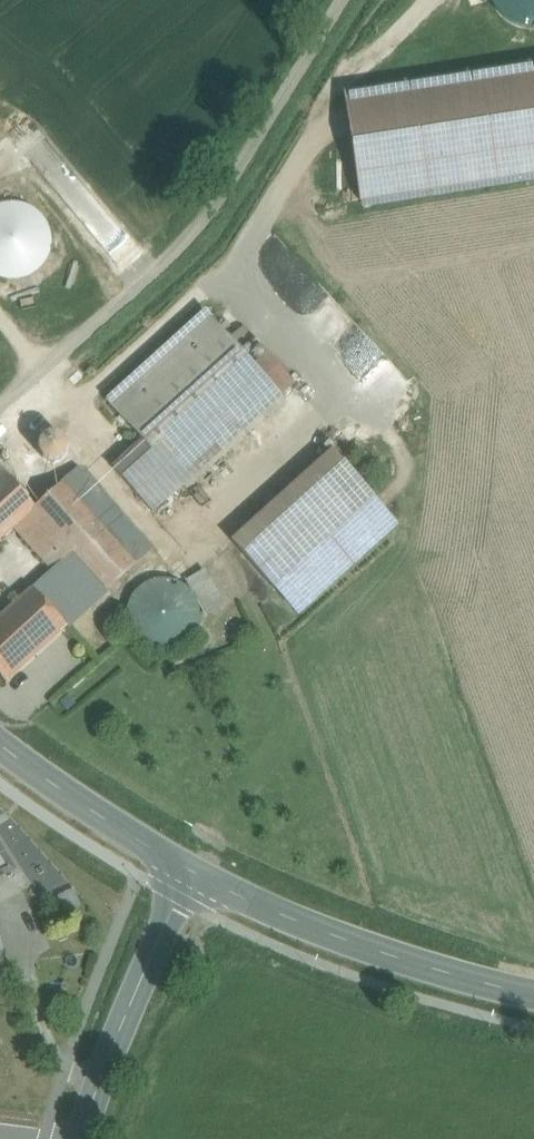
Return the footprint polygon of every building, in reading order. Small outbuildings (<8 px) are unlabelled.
[(494,20),(533,22),(533,0),(494,0),(494,20)] [(343,96),(361,212),(533,186),(533,67),(343,96)] [(52,241),(48,226),(40,214),(27,205),(12,203),(0,205),(0,277),(13,280),(28,277),(41,268),(49,256),(52,241)] [(205,311),(106,401),(153,452),(123,479),(153,512),(183,485),(183,484),(168,468),(267,379),(205,311)] [(267,379),(168,468),(183,484),(183,485),(187,489),(285,399),(267,379)] [(68,453),(69,447),(68,442),(65,438),(61,435),(55,434),(50,435),(46,438),(43,442),(42,448),(43,453),(46,457),(50,460),(56,461),(61,460),(65,457),(68,453)] [(332,451),(233,541),(275,587),(374,498),(332,451)] [(15,528),(35,510),(34,509),(35,507),(0,468),(0,541),(15,528)] [(153,549),(79,468),(62,483),(135,565),(153,549)] [(135,565),(62,483),(35,507),(34,509),(35,510),(73,552),(107,590),(135,565)] [(374,498),(275,587),(299,614),(398,524),(374,498)] [(73,552),(35,510),(15,528),(53,570),(73,552)] [(53,570),(33,589),(67,627),(107,590),(73,552),(53,570)] [(198,629),(201,615),(198,601),(189,589),(177,582),(163,579),(149,582),(138,590),(130,602),(127,616),(130,630),(138,642),(150,650),(164,652),(178,649),(190,641),(198,629)] [(0,618),(0,676),(6,682),(67,627),(33,589),(0,618)] [(0,852),(0,877),(15,869),(3,851),(0,852)] [(65,910),(82,902),(76,888),(59,895),(65,910)]
